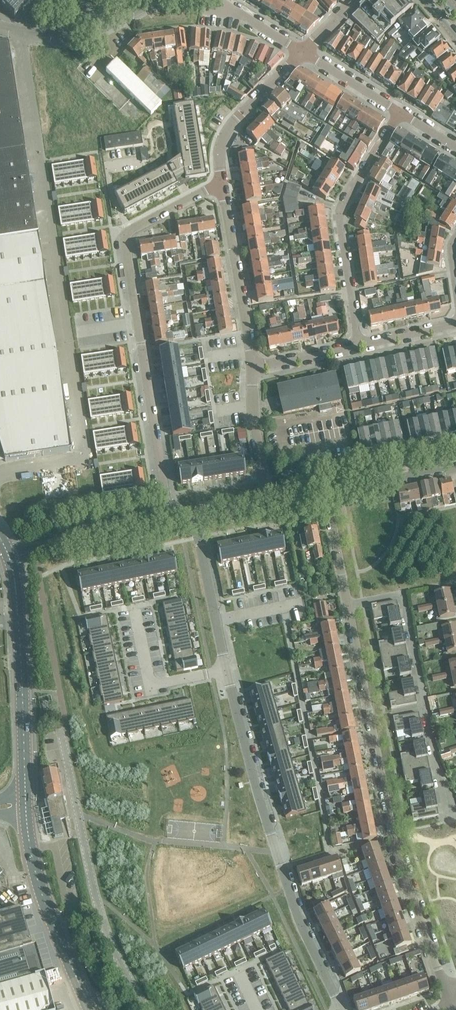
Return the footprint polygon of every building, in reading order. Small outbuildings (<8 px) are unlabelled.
[(1,3),(1,6),(15,19),(23,10),(12,0),(0,0),(0,3),(1,3)] [(33,0),(12,0),(23,10),(33,0)] [(268,11),(275,0),(263,0),(260,5),(263,7),(262,7),(268,11)] [(284,0),(275,0),(268,11),(274,14),(277,16),(287,0),(284,0)] [(287,23),(296,8),(288,3),(289,1),(291,1),(292,0),(287,0),(277,16),(281,18),(281,19),(287,23)] [(297,28),(314,1),(313,0),(309,0),(303,9),(305,10),(303,13),(296,8),(287,23),(294,27),(294,26),(297,28)] [(329,12),(337,4),(332,0),(317,0),(329,12)] [(352,18),(377,42),(390,29),(413,9),(409,4),(409,1),(408,0),(369,0),(352,18)] [(314,1),(297,28),(300,30),(300,31),(306,35),(319,22),(307,15),(309,13),(311,14),(315,8),(317,10),(320,6),(314,1)] [(404,18),(385,34),(390,39),(403,27),(416,40),(429,28),(423,23),(424,19),(421,16),(419,17),(418,15),(417,15),(414,12),(406,19),(404,18)] [(346,60),(347,58),(355,45),(354,44),(362,32),(356,26),(352,31),(355,33),(350,42),(345,39),(336,53),(346,60)] [(194,62),(199,62),(201,33),(198,33),(197,32),(193,31),(192,33),(190,33),(189,51),(195,51),(194,62)] [(416,48),(422,55),(426,52),(440,41),(438,39),(439,39),(436,35),(434,35),(431,31),(421,40),(414,45),(413,43),(403,51),(399,58),(403,60),(414,50),(416,48)] [(174,34),(177,57),(179,66),(183,65),(181,52),(187,51),(184,32),(174,34)] [(199,66),(209,67),(210,53),(211,34),(210,34),(209,33),(205,32),(204,34),(201,33),(199,62),(199,66)] [(326,47),(336,53),(345,39),(336,33),(325,44),(326,47)] [(163,35),(168,67),(172,67),(171,58),(177,57),(174,34),(163,35)] [(153,37),(155,52),(161,51),(164,68),(168,67),(163,35),(153,37)] [(213,72),(218,73),(226,38),(222,37),(220,35),(218,36),(216,35),(212,52),(217,53),(215,66),(213,72)] [(143,38),(145,54),(152,53),(152,55),(151,55),(152,61),(153,62),(155,67),(157,67),(157,62),(155,52),(153,37),(143,38)] [(137,58),(145,66),(146,64),(146,63),(147,62),(143,58),(142,60),(141,58),(145,54),(143,38),(138,39),(136,41),(133,40),(130,44),(131,46),(128,49),(137,58)] [(226,55),(232,57),(236,40),(235,40),(233,38),(231,39),(226,38),(218,73),(218,75),(221,76),(222,73),(226,55)] [(353,61),(356,63),(363,51),(366,47),(367,45),(370,47),(373,42),(371,40),(369,39),(369,38),(368,40),(366,39),(364,44),(365,45),(364,47),(362,46),(361,48),(355,44),(355,45),(347,58),(347,59),(347,60),(350,62),(353,61)] [(241,41),(236,40),(232,57),(229,70),(234,71),(236,62),(240,63),(243,59),(246,43),(244,42),(243,40),(241,41)] [(375,76),(391,50),(395,43),(391,41),(387,48),(386,47),(379,59),(375,56),(365,70),(368,72),(368,73),(370,75),(372,74),(375,76)] [(234,76),(239,78),(244,67),(250,69),(253,61),(260,48),(250,43),(243,59),(240,63),(234,76)] [(403,51),(395,43),(391,50),(375,76),(384,81),(392,68),(387,65),(396,50),(401,53),(403,51)] [(433,57),(437,62),(447,54),(448,52),(449,50),(446,47),(444,47),(441,44),(428,53),(426,52),(422,55),(419,58),(422,62),(429,55),(431,58),(433,57)] [(365,71),(365,70),(375,56),(379,47),(376,45),(370,55),(363,51),(356,63),(355,64),(355,65),(365,71)] [(25,151),(9,46),(0,46),(0,155),(25,151)] [(256,62),(264,66),(270,52),(260,48),(253,61),(250,69),(254,71),(256,65),(255,64),(256,62)] [(134,61),(137,58),(128,49),(123,54),(131,61),(134,61)] [(270,52),(264,66),(262,70),(252,80),(248,83),(254,88),(260,82),(258,80),(266,73),(268,68),(272,70),(282,59),(282,58),(270,52)] [(437,62),(431,67),(434,71),(438,68),(440,70),(442,69),(446,74),(455,66),(455,60),(455,59),(453,59),(450,55),(449,56),(447,54),(437,62)] [(159,103),(136,80),(116,61),(106,71),(133,98),(133,99),(151,116),(162,105),(159,103)] [(392,68),(384,81),(385,82),(385,84),(388,86),(390,85),(395,88),(408,67),(405,64),(400,71),(401,72),(400,73),(392,68)] [(142,74),(136,80),(159,103),(172,98),(172,92),(145,66),(140,71),(142,74)] [(302,89),(311,76),(302,70),(301,70),(300,70),(285,86),(297,94),(296,96),(292,93),(289,98),(290,100),(294,103),(302,89)] [(435,83),(439,85),(440,85),(447,80),(449,82),(447,83),(451,88),(455,85),(455,70),(446,77),(444,75),(435,82),(435,83)] [(396,91),(406,97),(420,75),(416,72),(413,78),(414,79),(413,81),(406,76),(396,91)] [(248,83),(252,80),(247,74),(243,78),(248,83)] [(406,97),(416,103),(425,88),(418,83),(419,82),(420,82),(424,77),(420,75),(406,97)] [(304,109),(308,103),(321,82),(311,76),(302,89),(310,94),(308,96),(307,96),(300,107),(304,109)] [(321,82),(308,103),(304,109),(309,112),(313,106),(312,105),(315,100),(313,99),(314,97),(322,102),(331,88),(321,82)] [(416,103),(425,109),(438,87),(439,85),(435,83),(434,84),(431,89),(433,90),(432,92),(426,88),(425,88),(416,103)] [(229,87),(226,93),(241,102),(246,96),(229,87)] [(432,118),(446,127),(454,113),(440,105),(444,99),(436,94),(437,92),(439,94),(442,89),(438,87),(425,109),(434,114),(432,118)] [(455,94),(455,87),(447,93),(445,97),(448,100),(454,96),(452,94),(455,92),(455,94)] [(331,88),(322,102),(330,107),(329,109),(327,108),(324,113),(328,115),(341,94),(331,88)] [(279,92),(270,101),(280,111),(281,111),(283,114),(296,121),(297,122),(300,118),(303,111),(292,105),(279,92)] [(340,113),(346,116),(355,102),(345,96),(329,120),(334,123),(340,113)] [(280,111),(270,101),(262,109),(276,123),(278,121),(279,122),(279,121),(280,122),(284,119),(286,121),(294,126),(296,121),(283,114),(280,111)] [(343,133),(348,136),(365,109),(355,102),(346,116),(354,121),(352,123),(350,122),(343,133)] [(324,104),(322,103),(315,115),(325,121),(327,117),(319,112),(324,104)] [(182,160),(115,195),(125,214),(177,186),(177,185),(185,181),(206,178),(194,104),(173,107),(182,160)] [(358,124),(366,129),(374,115),(365,109),(348,136),(351,138),(358,127),(357,126),(358,124)] [(454,113),(446,127),(454,131),(455,128),(455,109),(454,113)] [(374,115),(366,129),(374,134),(373,136),(371,135),(368,140),(361,136),(358,142),(368,148),(384,121),(374,115)] [(264,116),(255,125),(270,139),(277,144),(279,140),(270,131),(275,126),(264,116)] [(270,139),(255,125),(247,133),(257,144),(262,139),(268,146),(271,147),(270,149),(282,156),(286,149),(277,144),(270,139)] [(327,127),(321,136),(326,139),(332,130),(327,127)] [(392,145),(400,150),(408,136),(398,130),(382,156),(386,158),(392,148),(391,146),(392,145)] [(141,132),(104,138),(106,151),(135,146),(143,145),(141,132)] [(321,136),(314,147),(319,149),(326,139),(321,136)] [(398,166),(402,168),(418,142),(408,136),(400,150),(407,155),(406,156),(404,155),(398,166)] [(353,146),(349,153),(360,161),(366,150),(343,137),(341,140),(348,145),(349,144),(353,146)] [(413,159),(420,162),(428,148),(418,142),(402,168),(406,171),(413,159)] [(238,156),(240,168),(269,163),(268,158),(255,160),(253,148),(242,150),(243,155),(238,156)] [(428,148),(420,162),(427,167),(426,168),(425,167),(418,178),(422,181),(438,154),(428,148)] [(38,236),(25,151),(0,155),(0,241),(38,236)] [(360,161),(349,153),(345,160),(335,154),(333,158),(354,171),(360,161)] [(437,173),(443,177),(451,162),(442,156),(425,183),(430,186),(435,178),(434,177),(437,173)] [(314,164),(320,169),(323,164),(312,157),(310,161),(314,164)] [(380,158),(374,169),(391,179),(395,173),(399,176),(401,172),(380,158)] [(94,160),(86,161),(88,179),(97,178),(94,160)] [(88,179),(86,161),(77,162),(80,181),(88,179)] [(80,181),(77,162),(69,164),(72,182),(80,181)] [(331,162),(325,171),(338,180),(344,170),(331,162)] [(448,190),(455,178),(455,165),(451,162),(443,177),(450,181),(449,183),(447,182),(444,187),(448,190)] [(240,168),(242,180),(258,177),(257,170),(270,168),(269,163),(240,168)] [(72,182),(69,164),(60,165),(63,183),(72,182)] [(320,169),(314,164),(311,169),(318,173),(320,169)] [(63,183),(60,165),(52,166),(55,185),(63,183)] [(367,179),(371,181),(389,192),(392,187),(388,185),(391,179),(374,169),(367,179)] [(325,171),(319,182),(332,190),(338,180),(325,171)] [(258,177),(242,180),(244,192),(260,189),(265,188),(272,186),(272,181),(259,183),(258,177)] [(455,185),(455,178),(448,190),(445,195),(449,198),(455,187),(453,186),(455,184),(455,185)] [(411,179),(407,188),(415,192),(419,184),(411,179)] [(371,181),(363,197),(387,208),(390,209),(392,204),(390,203),(394,196),(389,192),(371,181)] [(332,190),(319,182),(312,192),(325,200),(332,190)] [(272,186),(265,188),(266,192),(273,191),(277,195),(280,195),(283,185),(272,186)] [(288,185),(286,191),(298,194),(300,188),(288,185)] [(260,189),(244,192),(246,203),(262,200),(260,189)] [(286,191),(284,197),(297,200),(298,194),(286,191)] [(446,213),(455,219),(455,205),(440,195),(438,199),(450,207),(446,213)] [(284,199),(285,207),(298,205),(297,200),(284,197),(284,199)] [(363,197),(358,208),(370,213),(373,209),(378,211),(376,216),(382,218),(385,212),(387,208),(363,197)] [(104,220),(101,202),(92,203),(95,222),(104,220)] [(95,222),(92,203),(84,205),(87,223),(95,222)] [(87,223),(84,205),(75,206),(78,224),(87,223)] [(286,214),(295,212),(299,212),(298,205),(285,207),(286,214)] [(78,224),(75,206),(67,207),(70,225),(78,224)] [(242,208),(244,220),(260,218),(273,215),(272,209),(259,212),(258,206),(242,208)] [(70,225),(67,207),(58,208),(61,227),(70,225)] [(309,216),(310,222),(325,220),(323,208),(299,212),(295,212),(296,218),(309,216)] [(370,213),(358,208),(354,219),(356,220),(354,225),(364,230),(367,225),(366,224),(368,219),(374,221),(374,220),(380,222),(382,218),(376,216),(370,213)] [(430,217),(445,227),(451,230),(455,222),(455,219),(446,213),(442,220),(432,214),(433,213),(427,209),(424,214),(430,217)] [(444,237),(445,227),(430,217),(428,229),(426,229),(425,234),(419,233),(418,240),(443,244),(444,237)] [(244,220),(246,232),(262,229),(261,223),(260,218),(244,220)] [(213,219),(201,221),(205,245),(210,245),(208,233),(215,231),(213,219)] [(294,235),(294,237),(327,232),(325,220),(310,222),(311,229),(305,230),(297,231),(298,234),(294,235)] [(201,221),(189,223),(191,236),(199,234),(200,241),(203,259),(207,259),(205,245),(201,221)] [(177,225),(179,237),(181,250),(186,249),(184,237),(191,236),(189,223),(177,225)] [(246,232),(248,244),(277,239),(276,234),(270,235),(270,234),(263,235),(262,229),(246,232)] [(357,239),(359,252),(391,247),(391,246),(391,242),(376,244),(376,242),(371,243),(369,231),(357,233),(358,239),(357,239)] [(313,243),(313,245),(328,243),(327,232),(294,237),(289,237),(290,242),(308,239),(313,243)] [(108,252),(106,234),(97,235),(100,253),(108,252)] [(100,253),(97,235),(89,237),(91,255),(94,254),(100,253)] [(46,284),(38,236),(0,241),(0,291),(46,284)] [(91,255),(89,237),(80,238),(83,256),(91,255)] [(179,237),(163,240),(165,252),(171,251),(172,257),(174,257),(175,264),(180,263),(180,262),(178,250),(181,250),(179,237)] [(83,256),(80,238),(72,239),(74,257),(83,256)] [(74,257),(72,239),(63,240),(66,258),(74,257)] [(248,244),(250,256),(266,253),(265,246),(278,243),(277,239),(248,244)] [(430,245),(429,254),(441,256),(443,244),(418,240),(413,239),(412,243),(430,245)] [(141,241),(136,242),(137,245),(137,249),(140,248),(140,251),(141,256),(147,255),(148,262),(151,261),(152,270),(145,271),(147,280),(157,278),(156,267),(151,242),(146,243),(145,240),(141,241)] [(152,242),(151,242),(156,267),(160,266),(159,260),(160,260),(159,253),(165,252),(163,240),(162,240),(156,241),(152,242)] [(308,253),(301,254),(302,259),(310,258),(315,258),(330,255),(328,243),(313,245),(314,246),(307,247),(308,253)] [(210,245),(205,245),(207,259),(219,257),(217,244),(210,245)] [(391,246),(391,247),(359,252),(360,263),(373,261),(372,255),(396,252),(395,246),(391,246)] [(441,256),(429,254),(416,252),(415,256),(422,257),(422,258),(428,259),(427,265),(421,264),(419,276),(433,272),(434,266),(439,267),(441,256)] [(250,256),(252,267),(281,262),(283,262),(282,259),(280,259),(280,258),(267,260),(266,253),(250,256)] [(316,263),(317,270),(332,267),(330,255),(315,258),(310,258),(302,259),(298,260),(298,265),(302,265),(316,263)] [(197,273),(197,277),(223,273),(221,261),(208,263),(209,269),(203,271),(203,272),(197,273)] [(360,263),(362,275),(387,271),(394,270),(394,265),(374,268),(373,261),(360,263)] [(252,267),(254,279),(270,276),(269,269),(282,267),(281,262),(252,267)] [(318,276),(312,276),(313,282),(319,281),(334,279),(332,267),(317,270),(318,276)] [(387,271),(362,275),(364,287),(377,285),(376,277),(388,276),(387,271)] [(210,280),(212,287),(225,285),(223,273),(197,277),(198,282),(210,280)] [(254,279),(256,290),(272,288),(270,276),(254,279)] [(434,276),(421,279),(422,284),(423,285),(422,285),(423,287),(429,314),(441,312),(440,309),(440,307),(439,304),(439,302),(438,299),(437,293),(431,294),(430,288),(430,286),(429,283),(436,282),(434,276)] [(113,278),(104,280),(107,298),(115,297),(113,278)] [(334,279),(319,281),(320,293),(335,291),(334,279)] [(107,298),(104,280),(95,281),(98,299),(107,298)] [(98,299),(95,281),(87,282),(90,300),(98,299)] [(90,300),(87,282),(79,284),(81,302),(90,300)] [(146,284),(148,297),(183,291),(183,289),(177,290),(177,286),(160,289),(159,282),(146,284)] [(46,284),(0,291),(0,446),(5,463),(72,453),(46,284)] [(81,302),(79,284),(70,285),(73,303),(81,302)] [(194,302),(202,301),(227,297),(225,285),(212,287),(212,293),(207,294),(207,295),(193,298),(194,302)] [(421,303),(414,304),(417,317),(429,314),(423,287),(418,288),(421,303)] [(272,288),(256,290),(258,303),(274,300),(272,288)] [(399,290),(400,294),(406,319),(417,317),(414,304),(408,305),(405,289),(399,290)] [(148,297),(150,309),(163,307),(162,299),(184,295),(183,291),(148,297)] [(397,308),(391,309),(394,322),(406,319),(400,294),(395,295),(397,301),(396,302),(397,308)] [(215,305),(216,311),(229,308),(227,297),(202,301),(202,305),(208,304),(209,306),(215,305)] [(381,298),(377,299),(383,324),(394,322),(391,309),(384,311),(381,298)] [(383,324),(377,299),(373,300),(374,306),(373,306),(374,313),(368,314),(371,327),(383,324)] [(259,307),(261,313),(273,311),(272,305),(259,307)] [(150,309),(152,321),(179,316),(189,315),(188,311),(170,314),(169,312),(164,313),(163,307),(150,309)] [(217,318),(205,320),(205,325),(231,321),(229,308),(216,311),(217,318)] [(304,308),(297,309),(300,321),(306,319),(304,308)] [(323,316),(323,318),(324,322),(327,337),(340,334),(337,319),(329,321),(326,308),(321,309),(323,316)] [(296,328),(289,330),(292,344),(304,342),(298,314),(294,315),(295,322),(296,328)] [(152,321),(154,332),(167,330),(165,323),(179,320),(179,316),(152,321)] [(281,317),(275,319),(281,347),(292,344),(289,330),(284,331),(281,317)] [(281,347),(275,319),(270,320),(272,326),(271,327),(272,333),(266,334),(269,349),(281,347)] [(231,321),(205,325),(206,329),(219,327),(220,335),(233,333),(231,321)] [(324,322),(312,324),(316,339),(327,337),(324,322)] [(312,324),(301,327),(304,342),(316,339),(312,324)] [(167,330),(154,332),(155,344),(185,339),(184,333),(167,336),(167,330)] [(451,346),(448,347),(449,351),(442,353),(446,372),(455,370),(455,368),(451,346)] [(177,347),(159,350),(161,361),(179,358),(177,347)] [(420,353),(414,355),(418,375),(428,372),(423,348),(419,349),(420,353)] [(426,348),(423,348),(428,372),(439,370),(434,350),(427,352),(426,348)] [(126,369),(124,351),(115,352),(118,370),(126,369)] [(118,370),(115,352),(107,353),(109,371),(118,370)] [(406,352),(403,353),(408,377),(418,375),(414,355),(407,356),(406,352)] [(109,371),(107,353),(98,354),(101,373),(109,371)] [(400,358),(394,359),(398,379),(408,377),(403,353),(400,354),(400,358)] [(101,373),(98,354),(90,356),(92,374),(101,373)] [(92,374),(90,356),(81,357),(84,375),(92,374)] [(386,356),(383,357),(388,381),(398,379),(394,359),(387,361),(386,356)] [(381,362),(374,364),(378,383),(388,381),(383,357),(380,358),(381,362)] [(179,358),(161,361),(163,372),(181,369),(179,358)] [(367,361),(363,362),(368,386),(378,383),(374,364),(367,365),(367,361)] [(361,367),(354,368),(358,388),(368,386),(363,362),(360,362),(361,367)] [(358,388),(354,368),(348,370),(347,365),(343,366),(348,390),(358,388)] [(181,369),(163,372),(165,382),(183,379),(181,369)] [(330,404),(341,402),(335,375),(321,378),(277,388),(280,398),(277,399),(278,405),(281,405),(283,415),(291,413),(319,407),(320,413),(332,410),(330,404)] [(183,379),(165,382),(166,393),(184,390),(183,379)] [(410,388),(404,389),(405,393),(407,399),(413,397),(411,391),(410,388)] [(184,390),(166,393),(168,404),(186,401),(184,390)] [(133,413),(131,395),(122,396),(125,414),(133,413)] [(125,414),(122,396),(114,397),(116,415),(125,414)] [(116,415),(114,397),(105,399),(108,417),(116,415)] [(422,399),(424,405),(424,404),(425,409),(431,407),(429,397),(422,399)] [(108,417),(105,399),(97,400),(99,418),(108,417)] [(422,399),(412,401),(413,407),(424,405),(422,399)] [(99,418),(97,400),(88,401),(91,419),(99,418)] [(186,401),(168,404),(170,414),(188,411),(186,401)] [(188,411),(170,414),(171,425),(189,422),(188,411)] [(447,415),(451,434),(455,433),(455,413),(447,415)] [(426,414),(416,417),(417,421),(422,445),(426,445),(425,440),(431,439),(427,419),(426,414)] [(447,415),(437,417),(442,441),(446,440),(445,436),(451,434),(447,415)] [(437,417),(427,419),(431,439),(438,437),(439,442),(442,441),(437,417)] [(389,426),(388,426),(393,450),(396,449),(395,445),(402,443),(398,424),(397,424),(396,420),(388,421),(389,426)] [(422,445),(417,421),(407,424),(411,443),(418,442),(419,446),(422,445)] [(189,422),(171,425),(173,436),(191,433),(189,422)] [(135,426),(127,428),(130,446),(138,445),(135,426)] [(388,426),(378,428),(382,448),(389,446),(390,450),(393,450),(388,426)] [(130,446),(127,428),(118,429),(121,447),(130,446)] [(245,428),(237,430),(239,440),(246,439),(245,428)] [(378,428),(368,430),(373,454),(376,453),(376,449),(382,448),(378,428)] [(121,447),(118,429),(110,430),(113,448),(121,447)] [(113,448),(110,430),(101,432),(104,450),(113,448)] [(373,454),(368,430),(357,433),(362,452),(369,451),(370,455),(373,454)] [(104,450),(101,432),(93,433),(96,451),(104,450)] [(243,456),(232,458),(235,476),(246,474),(243,456)] [(235,476),(232,458),(221,460),(224,478),(235,476)] [(224,478),(221,460),(210,461),(213,479),(224,478)] [(213,479),(210,461),(200,463),(203,481),(213,479)] [(203,481),(200,463),(189,465),(192,483),(203,481)] [(192,483),(189,465),(178,466),(181,484),(192,483)] [(142,470),(134,472),(137,490),(145,488),(142,470)] [(137,490),(134,472),(125,473),(128,491),(137,490)] [(128,491),(125,473),(117,474),(120,492),(128,491)] [(120,492),(117,474),(108,476),(111,494),(120,492)] [(111,494),(108,476),(100,477),(103,495),(111,494)] [(438,482),(428,484),(434,510),(450,507),(447,495),(453,494),(450,479),(439,482),(444,503),(437,505),(436,498),(441,497),(438,482)] [(421,507),(422,511),(422,512),(434,510),(428,484),(419,486),(422,501),(425,500),(427,506),(421,507)] [(418,512),(422,511),(421,507),(421,506),(417,487),(407,489),(410,503),(415,502),(418,512)] [(405,504),(410,503),(407,489),(397,490),(401,510),(406,509),(405,504)] [(306,535),(299,537),(302,549),(308,548),(308,549),(315,547),(316,552),(314,553),(316,560),(322,559),(317,530),(305,532),(306,535)] [(285,551),(282,533),(270,535),(274,553),(285,551)] [(274,553),(270,535),(260,537),(264,555),(274,553)] [(264,555),(260,537),(249,539),(253,557),(264,555)] [(253,557),(249,539),(239,542),(242,559),(253,557)] [(242,559),(239,542),(228,544),(232,562),(242,559)] [(232,562),(228,544),(217,546),(221,564),(232,562)] [(174,555),(162,557),(166,575),(177,573),(174,555)] [(152,559),(156,577),(166,575),(162,557),(152,559)] [(141,562),(145,579),(156,577),(152,559),(141,562)] [(145,579),(141,562),(131,564),(134,582),(145,579)] [(122,575),(124,584),(134,582),(131,564),(120,566),(122,575)] [(124,584),(120,566),(110,568),(113,586),(124,584)] [(99,570),(103,588),(113,586),(110,568),(99,570)] [(88,572),(92,590),(103,588),(99,570),(88,572)] [(92,590),(88,572),(77,575),(81,593),(92,590)] [(453,584),(432,588),(434,602),(455,598),(453,584)] [(434,602),(437,615),(455,611),(455,599),(455,598),(434,602)] [(163,604),(166,621),(187,617),(186,607),(184,607),(183,600),(163,604)] [(401,624),(397,601),(376,605),(371,606),(374,621),(388,618),(390,626),(401,624)] [(314,605),(317,621),(329,619),(326,603),(314,605)] [(437,615),(439,628),(455,624),(455,611),(437,615)] [(89,636),(89,637),(110,633),(106,615),(85,620),(87,630),(89,630),(90,636),(89,636)] [(188,617),(187,617),(166,621),(170,638),(191,634),(189,624),(188,624),(186,618),(188,617)] [(322,633),(304,636),(306,642),(310,641),(317,639),(323,638),(323,639),(337,636),(334,623),(333,624),(332,618),(329,619),(317,621),(318,627),(321,626),(322,633)] [(439,628),(442,641),(455,638),(455,624),(439,628)] [(378,644),(384,671),(398,668),(400,677),(411,675),(402,630),(391,632),(393,641),(378,644)] [(113,650),(110,633),(89,637),(91,647),(92,647),(93,653),(92,653),(92,654),(113,650)] [(191,634),(170,638),(173,655),(194,651),(192,641),(191,641),(190,634),(191,634)] [(323,639),(325,650),(339,648),(337,636),(323,639)] [(439,637),(427,640),(429,647),(441,644),(439,637)] [(442,641),(444,653),(455,651),(455,638),(442,641)] [(321,658),(309,660),(310,665),(314,664),(322,663),(328,662),(341,659),(339,648),(325,650),(327,657),(321,658)] [(117,666),(113,650),(92,654),(94,664),(96,663),(97,670),(96,670),(96,671),(117,666)] [(195,651),(194,651),(173,655),(177,672),(198,668),(196,658),(195,658),(193,651),(195,651)] [(328,662),(330,673),(343,671),(341,659),(328,662)] [(120,683),(117,666),(96,671),(98,680),(99,680),(100,687),(99,687),(99,688),(120,683)] [(307,684),(308,690),(346,682),(343,671),(330,673),(331,680),(318,683),(318,682),(307,684)] [(434,674),(435,680),(448,677),(447,671),(434,674)] [(401,683),(403,692),(388,694),(391,709),(396,708),(417,704),(412,681),(401,683)] [(333,690),(335,697),(348,694),(346,682),(308,690),(309,695),(320,693),(320,692),(327,691),(333,690)] [(124,701),(120,683),(99,688),(101,697),(102,697),(104,705),(124,701)] [(270,684),(249,689),(253,703),(273,697),(270,684)] [(323,711),(350,706),(348,694),(335,697),(336,703),(329,705),(323,706),(322,705),(312,708),(313,713),(323,711)] [(273,697),(253,703),(257,716),(277,710),(273,697)] [(192,700),(174,703),(179,724),(188,722),(188,721),(196,720),(192,700)] [(179,724),(174,703),(158,707),(162,728),(172,726),(171,725),(178,723),(178,725),(179,724)] [(338,713),(339,720),(353,717),(350,706),(323,711),(324,716),(331,714),(331,715),(338,713)] [(162,728),(158,707),(141,710),(145,731),(155,729),(155,728),(161,727),(161,728),(162,728)] [(145,731),(141,710),(124,714),(128,735),(138,733),(138,732),(144,730),(144,731),(145,731)] [(277,710),(257,716),(260,728),(281,722),(277,710)] [(393,718),(396,733),(410,730),(412,739),(423,736),(419,713),(398,717),(393,718)] [(128,735),(124,714),(106,717),(111,738),(121,736),(121,735),(127,734),(128,735)] [(353,717),(339,720),(340,726),(334,727),(334,728),(327,729),(316,731),(317,737),(358,729),(357,724),(354,724),(353,717)] [(281,722),(260,728),(264,741),(284,735),(281,722)] [(344,748),(358,745),(356,733),(329,738),(330,743),(337,742),(343,741),(344,748)] [(284,735),(264,741),(267,754),(288,748),(284,735)] [(413,745),(415,753),(400,756),(406,784),(420,781),(422,789),(433,787),(424,742),(413,745)] [(322,764),(360,757),(358,745),(344,748),(346,754),(339,755),(340,756),(333,757),(332,756),(320,758),(322,764)] [(288,748),(267,754),(271,766),(291,760),(288,748)] [(349,771),(362,768),(360,757),(322,764),(323,771),(335,769),(334,767),(341,765),(342,766),(348,765),(349,771)] [(291,760),(271,766),(275,779),(295,773),(291,760)] [(327,787),(365,780),(362,768),(349,771),(351,778),(337,781),(337,780),(326,782),(327,787)] [(57,771),(41,774),(48,806),(55,838),(63,836),(60,819),(67,818),(57,771)] [(295,773),(275,779),(278,792),(299,786),(295,773)] [(354,794),(367,792),(365,780),(327,787),(329,794),(339,792),(339,790),(352,788),(354,794)] [(299,786),(278,792),(282,804),(302,799),(299,786)] [(356,806),(369,803),(367,792),(354,794),(356,806)] [(421,799),(410,801),(411,807),(410,807),(413,821),(418,820),(438,816),(439,816),(434,793),(423,795),(424,804),(422,804),(421,799)] [(302,799),(282,804),(286,818),(306,812),(302,799)] [(357,811),(358,818),(372,815),(369,803),(356,806),(350,807),(342,809),(343,813),(357,811)] [(346,828),(347,832),(374,827),(372,815),(358,818),(360,825),(346,828)] [(374,827),(347,832),(348,837),(361,834),(363,842),(376,839),(374,827)] [(332,835),(334,847),(342,846),(340,834),(332,835)] [(361,850),(365,860),(381,855),(377,845),(361,850)] [(365,860),(368,870),(384,865),(381,855),(365,860)] [(337,857),(327,861),(332,876),(334,881),(344,878),(342,873),(337,858),(337,857)] [(327,861),(317,864),(322,880),(332,876),(327,861)] [(317,864),(307,867),(312,883),(322,880),(317,864)] [(368,870),(372,880),(387,875),(384,865),(368,870)] [(312,883),(307,867),(297,871),(302,886),(312,883)] [(372,880),(375,890),(391,884),(387,875),(372,880)] [(375,890),(379,900),(394,894),(391,884),(375,890)] [(379,900),(382,910),(398,904),(394,894),(379,900)] [(313,911),(318,921),(333,914),(328,904),(313,911)] [(382,910),(385,920),(401,914),(398,904),(382,910)] [(33,947),(22,907),(0,913),(0,956),(33,947)] [(264,911),(254,916),(262,932),(272,928),(264,911)] [(318,921),(323,930),(337,923),(333,914),(318,921)] [(385,920),(389,929),(404,924),(401,914),(385,920)] [(262,932),(254,916),(244,921),(252,937),(262,932)] [(252,937),(244,921),(234,925),(242,942),(252,937)] [(323,930),(327,940),(342,933),(337,923),(323,930)] [(385,942),(392,939),(408,934),(404,924),(389,929),(390,934),(383,936),(385,942)] [(242,942),(234,925),(225,930),(232,946),(242,942)] [(232,946),(225,930),(215,935),(223,951),(232,946)] [(327,940),(332,949),(347,942),(342,933),(327,940)] [(408,934),(392,939),(396,949),(393,950),(395,956),(409,952),(407,946),(411,944),(408,934)] [(223,951),(215,935),(205,939),(213,956),(223,951)] [(213,956),(205,939),(195,944),(203,960),(213,956)] [(332,949),(336,959),(351,952),(347,942),(332,949)] [(366,945),(370,954),(374,953),(370,943),(366,945)] [(203,960),(195,944),(186,949),(193,965),(203,960)] [(31,977),(31,976),(40,974),(33,947),(0,956),(0,986),(31,977)] [(193,965),(186,949),(175,953),(183,970),(193,965)] [(411,954),(405,956),(406,960),(412,958),(420,955),(419,951),(411,954)] [(287,959),(284,952),(265,961),(273,977),(292,968),(288,959),(287,959)] [(336,959),(341,968),(356,961),(351,952),(336,959)] [(356,961),(341,968),(346,978),(360,971),(356,961)] [(293,968),(292,968),(273,977),(280,993),(300,983),(296,974),(295,975),(292,969),(293,968)] [(411,973),(413,979),(418,995),(429,991),(423,976),(418,977),(416,971),(411,973)] [(53,1008),(44,975),(31,978),(32,978),(0,987),(0,1009),(54,1009),(53,1008)] [(413,979),(403,982),(408,998),(418,995),(413,979)] [(403,982),(393,986),(398,1001),(408,998),(403,982)] [(300,984),(300,983),(280,993),(288,1008),(307,999),(303,990),(302,990),(299,984),(300,984)] [(198,1005),(199,1004),(202,1009),(204,1009),(221,1002),(213,986),(194,995),(198,1005)] [(393,986),(383,989),(389,1005),(398,1001),(393,986)] [(383,989),(373,993),(379,1008),(389,1005),(383,989)] [(363,996),(368,1009),(373,1009),(379,1008),(373,993),(363,996)] [(363,996),(353,1000),(357,1009),(368,1009),(363,996)] [(307,999),(288,1008),(289,1009),(313,1009),(310,1005),(309,1006),(306,1000),(307,999)] [(221,1002),(204,1009),(225,1009),(221,1002)]
